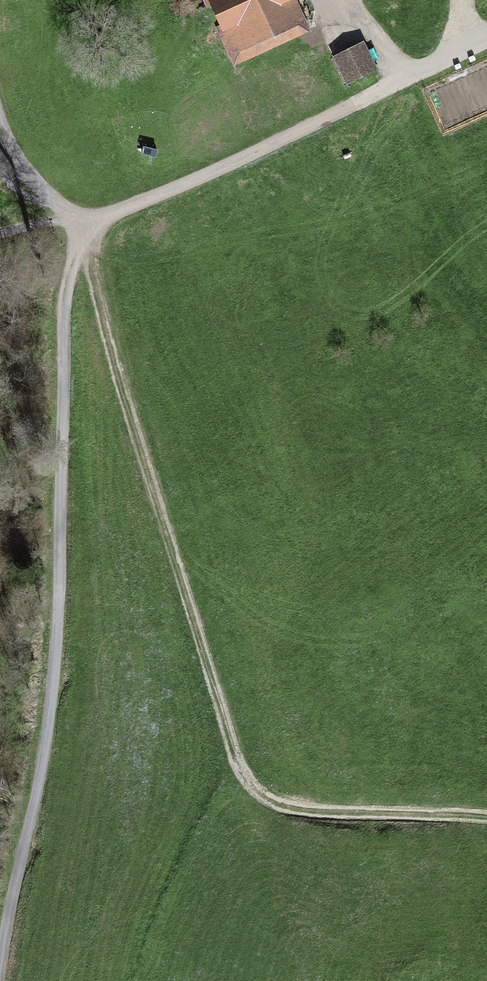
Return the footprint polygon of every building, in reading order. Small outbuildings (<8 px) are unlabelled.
[(240,70),(314,35),(298,0),(206,0),(240,70)] [(372,48),(339,61),(348,85),(381,72),(372,48)]
